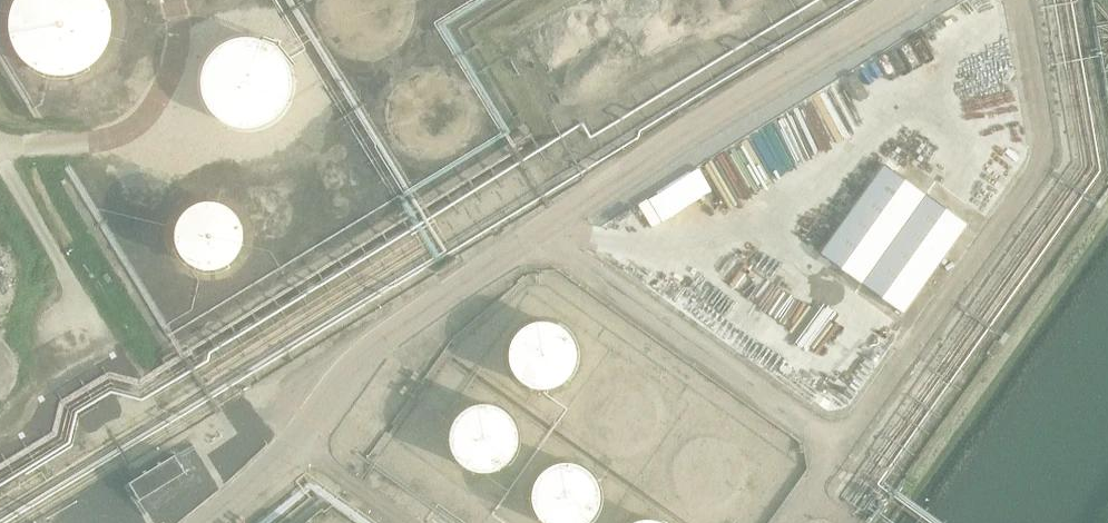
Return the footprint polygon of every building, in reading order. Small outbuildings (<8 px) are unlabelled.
[(119,26),(118,16),(115,6),(112,0),(20,0),(19,1),(16,11),(14,21),(14,31),(15,40),(19,50),(25,58),(31,65),(40,71),(49,75),(59,78),(69,78),(79,77),(88,74),(97,69),(104,62),(111,54),(115,46),(118,36),(119,26)] [(294,82),(294,81),(293,72),(291,63),(287,57),(282,50),(276,45),(266,39),(260,37),(249,36),(239,37),(233,39),(225,43),(219,48),(214,54),(209,63),(206,72),(205,81),(206,90),(208,97),(212,104),(217,111),(223,116),(230,121),(239,124),(247,125),(255,125),(264,123),(270,120),(279,114),(285,108),(290,99),(293,91),(294,82)] [(246,245),(247,238),(246,231),(244,225),(241,218),(237,213),(231,209),(225,205),(219,203),(212,202),(205,202),(198,204),(192,207),(187,211),(182,215),(178,221),(175,228),(174,234),(174,241),(175,248),(178,254),(182,260),(186,265),(192,269),(198,272),(205,274),(212,274),(219,273),(225,271),(231,268),(237,263),(241,258),(244,252),(246,245)] [(576,364),(576,358),(576,351),(574,345),(571,339),(567,334),(562,330),(556,327),(550,325),(543,324),(537,324),(531,325),(525,328),(519,332),(515,337),(511,342),(509,348),(508,355),(507,361),(509,368),(511,374),(515,379),(519,384),(525,388),(530,390),(537,392),(543,392),(550,391),(556,389),(562,386),(567,382),(571,376),(574,371),(576,364)] [(647,444),(651,384),(604,381),(600,441),(647,444)] [(514,445),(514,439),(514,433),(512,427),(509,421),(505,416),(501,412),(495,409),(489,407),(483,406),(477,406),(471,408),(465,410),(460,414),(456,418),(452,424),(450,429),(449,435),(449,442),(450,448),(452,454),(456,459),(460,463),(465,467),(471,470),(477,471),(483,471),(489,471),(495,469),(501,465),(505,461),(509,457),(512,451),(514,445)] [(743,489),(720,434),(671,454),(694,509),(743,489)] [(599,497),(598,491),(596,485),(593,479),(589,474),(584,470),(579,467),(573,465),(567,464),(560,464),(554,466),(548,468),(543,472),(539,477),(535,482),(533,488),(532,494),(532,500),(533,507),(535,513),(539,518),(543,522),(544,522),(586,522),(589,520),(593,515),(596,510),(598,504),(599,497)]
